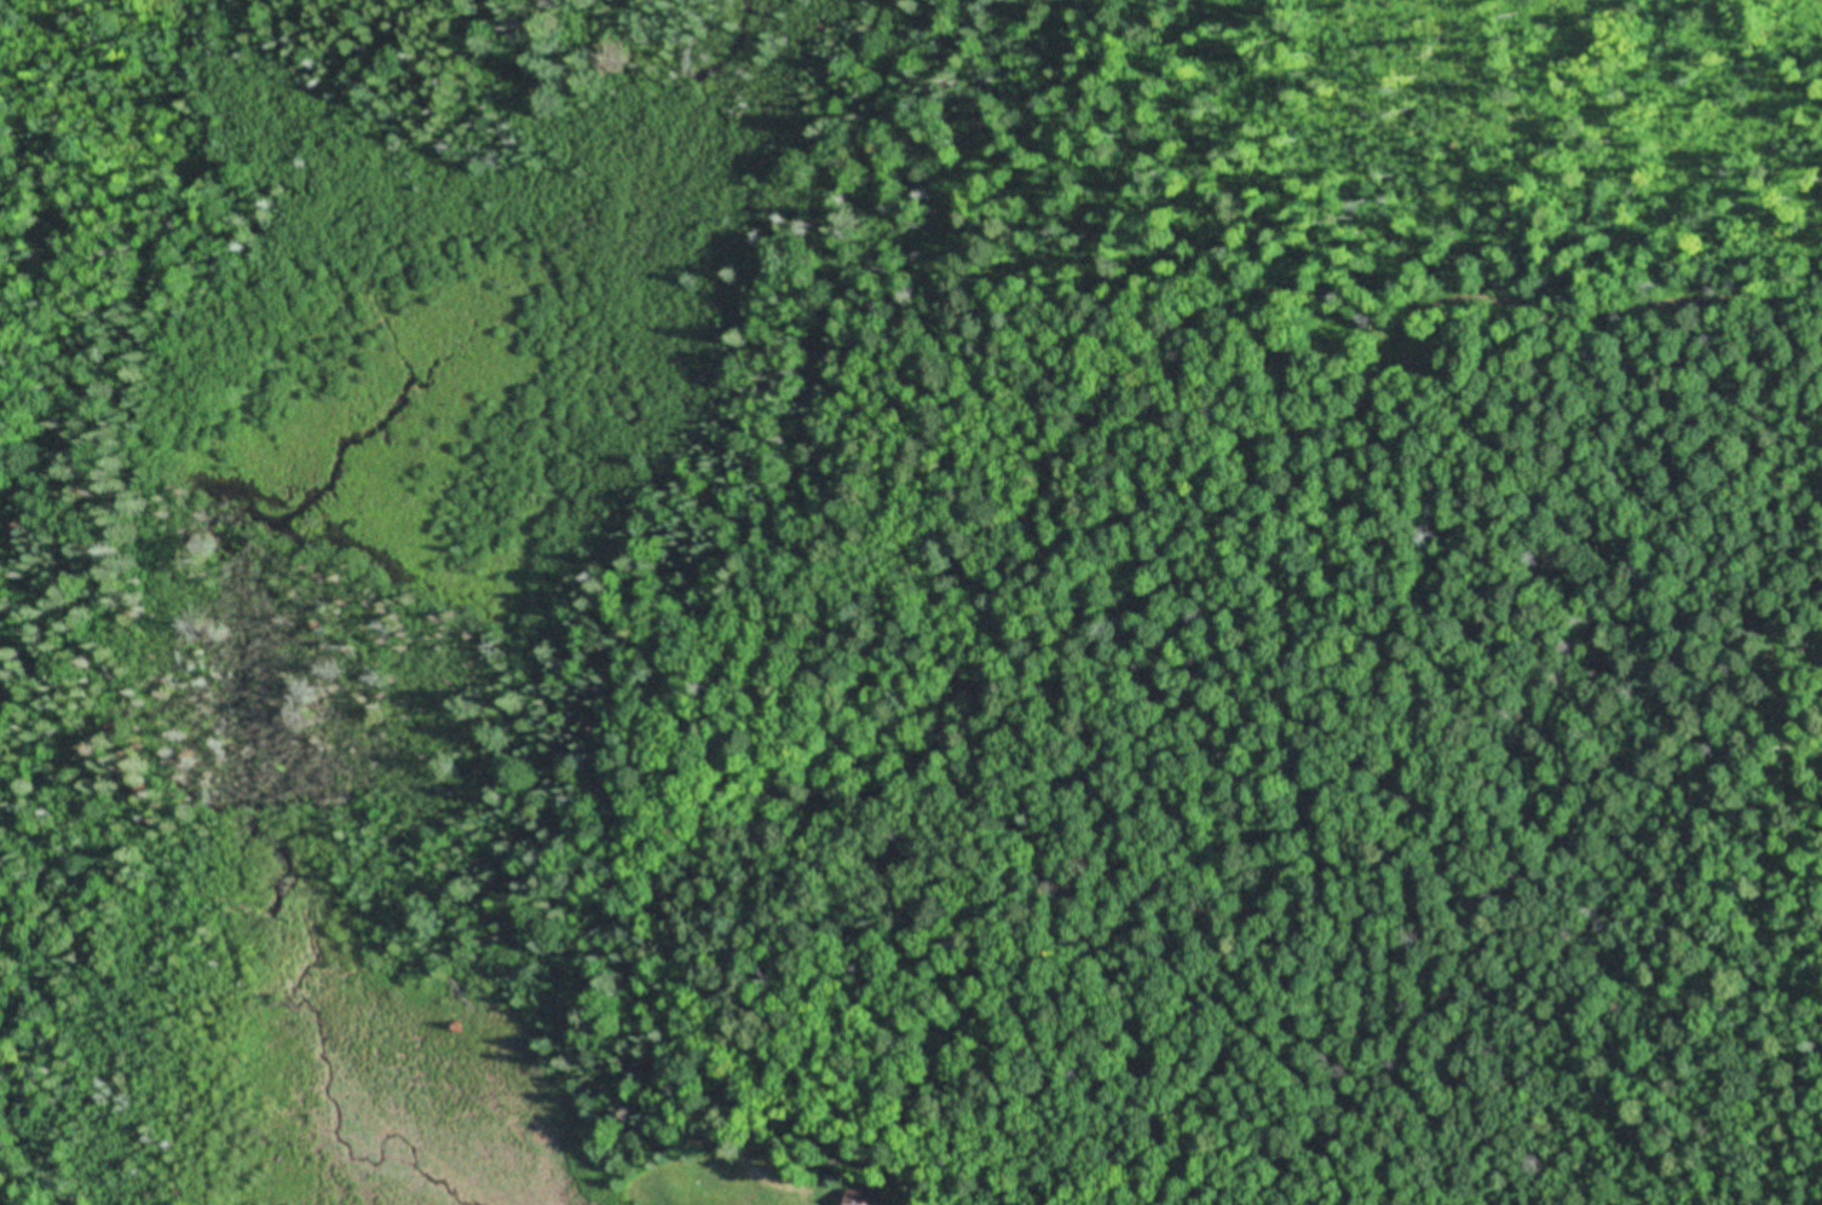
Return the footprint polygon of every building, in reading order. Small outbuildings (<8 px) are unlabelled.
[(873,1190),(873,1204),(847,1204),(848,1189),(873,1190)]
